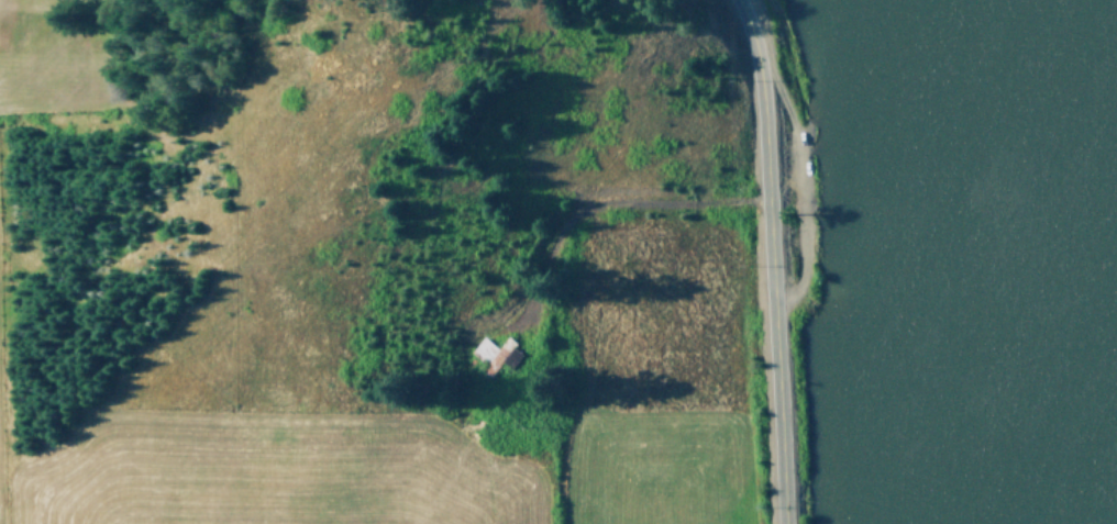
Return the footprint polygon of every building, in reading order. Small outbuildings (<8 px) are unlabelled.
[(521,354),(512,346),(515,342),(506,335),(496,348),(480,335),(465,354),(490,374),(500,361),(509,368),(521,354)]
